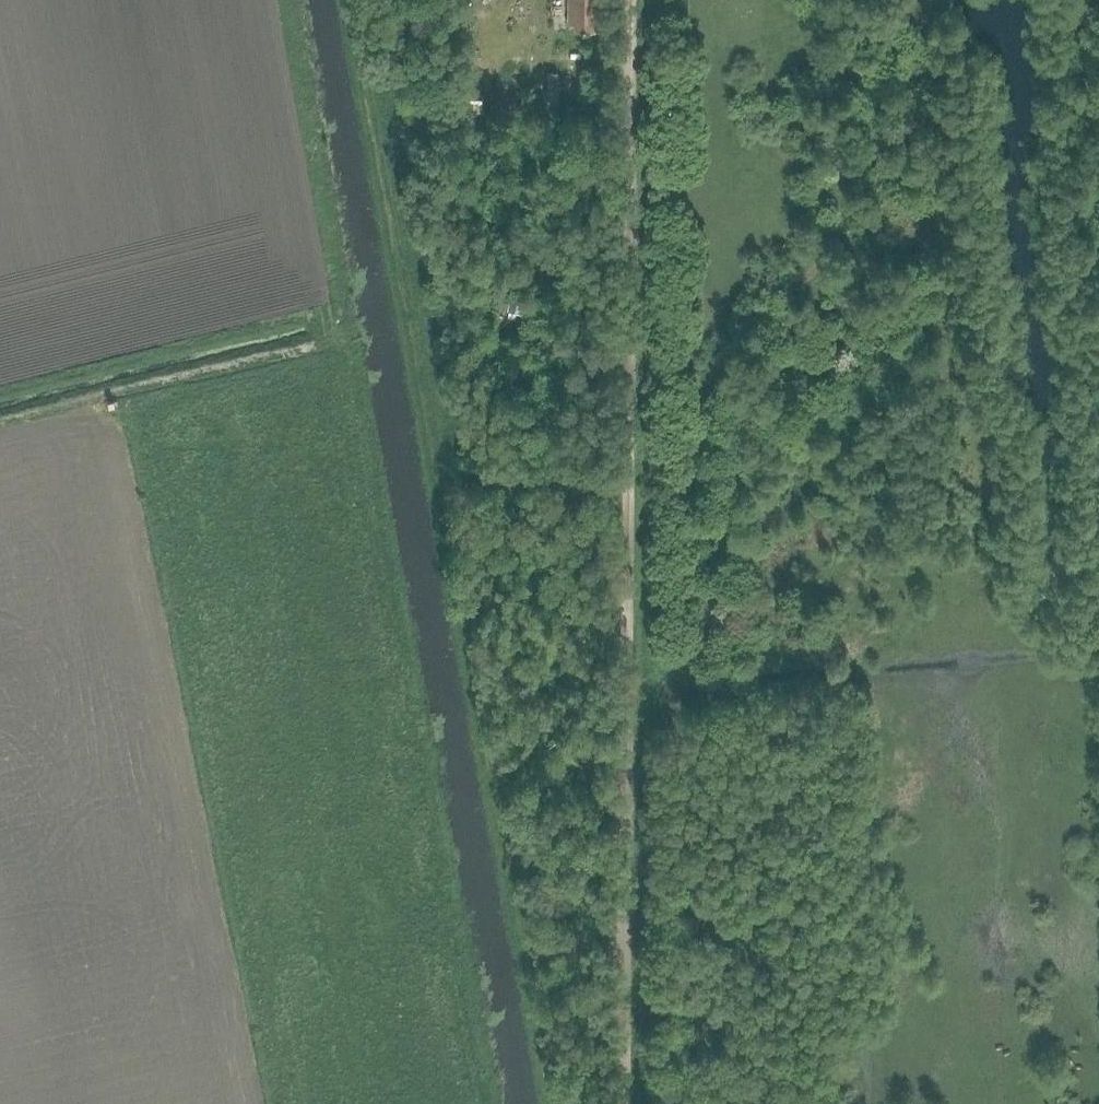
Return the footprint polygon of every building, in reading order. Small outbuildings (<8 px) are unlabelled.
[(602,0),(567,0),(567,22),(574,22),(574,28),(602,28),(602,0)] [(494,102),(493,117),(547,119),(548,103),(494,102)] [(498,308),(526,315),(528,305),(500,298),(498,308)]
